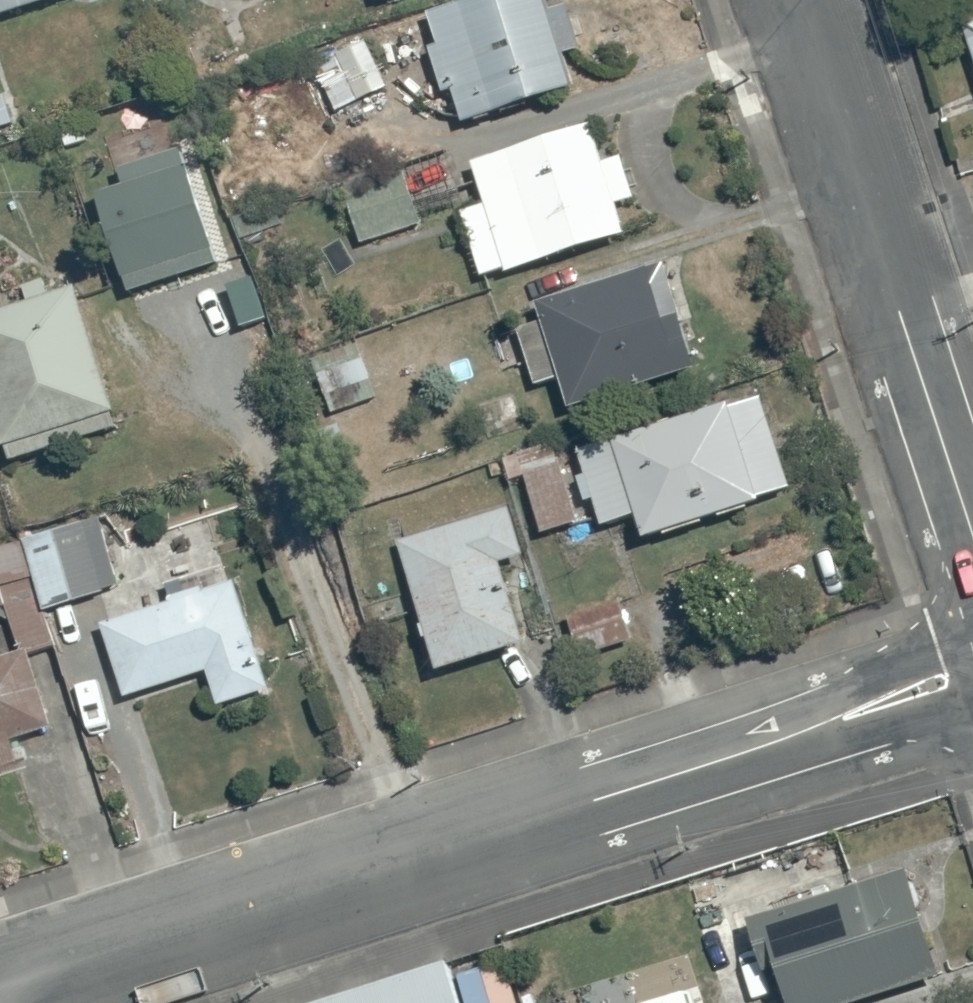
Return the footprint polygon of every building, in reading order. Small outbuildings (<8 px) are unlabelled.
[(0,20),(63,0),(0,0),(0,20)] [(468,126),(579,91),(568,57),(587,52),(573,7),(554,13),(550,0),(480,0),(433,15),(443,45),(433,48),(448,95),(457,92),(468,126)] [(340,115),(391,89),(368,43),(316,69),(340,115)] [(477,166),(490,206),(464,214),(485,279),(510,270),(512,275),(632,237),(622,206),(641,200),(627,158),(608,164),(597,128),(477,166)] [(133,294),(221,267),(185,151),(124,170),(130,189),(102,197),(133,294)] [(363,246),(424,226),(405,167),(344,187),(363,246)] [(670,266),(543,305),(575,410),(702,371),(670,266)] [(123,415),(82,291),(0,318),(0,421),(10,452),(14,450),(18,465),(123,430),(118,416),(123,415)] [(334,415),(380,399),(362,345),(316,361),(334,415)] [(643,516),(651,541),(767,505),(766,500),(797,491),(768,400),(737,409),(736,405),(620,441),(622,448),(643,516)] [(557,444),(521,456),(546,535),(583,523),(557,444)] [(643,516),(622,448),(584,459),(606,528),(643,516)] [(510,508),(401,543),(443,674),(532,646),(506,565),(526,558),(510,508)] [(23,541),(47,612),(121,588),(97,517),(23,541)] [(262,655),(238,582),(105,626),(129,699),(213,672),(225,707),(274,691),(262,655)] [(636,640),(622,602),(570,620),(584,659),(636,640)] [(0,661),(0,772),(23,764),(16,743),(58,729),(32,651),(0,661)] [(793,1002),(865,1002),(945,977),(923,906),(925,904),(919,886),(916,884),(911,869),(752,922),(769,974),(783,969),(793,1002)] [(451,963),(326,1002),(464,1002),(451,963)]
